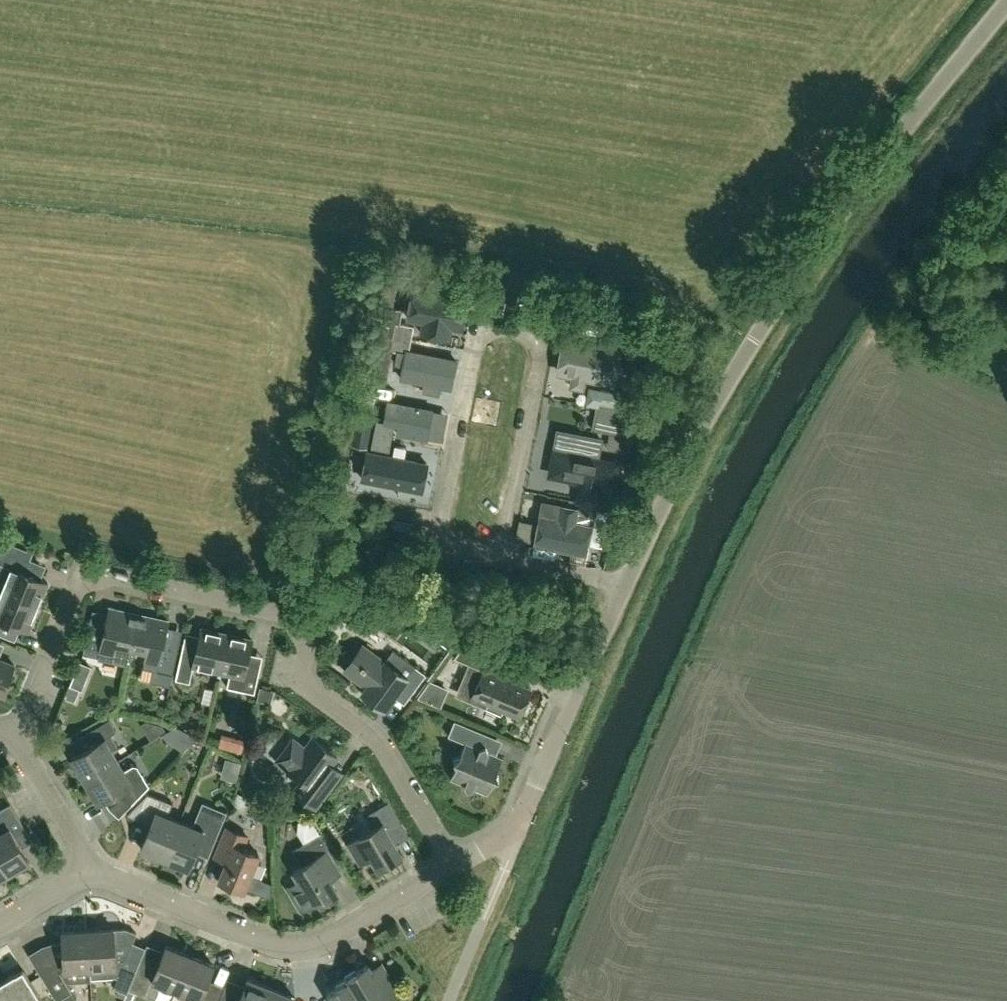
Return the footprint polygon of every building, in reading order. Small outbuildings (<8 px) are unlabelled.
[(402,287),(398,308),(396,322),(414,326),(411,339),(463,350),(473,301),(402,287)] [(414,326),(396,322),(398,308),(377,304),(371,331),(393,336),(411,339),(414,326)] [(408,353),(411,339),(393,336),(390,350),(408,353)] [(383,385),(454,399),(463,350),(411,339),(408,353),(390,350),(383,385)] [(618,392),(625,357),(554,344),(545,393),(597,402),(600,389),(618,392)] [(392,438),(444,448),(454,399),(383,385),(377,420),(395,424),(392,438)] [(618,392),(600,389),(597,402),(615,406),(618,392)] [(536,442),(607,455),(613,420),(595,416),(597,402),(545,393),(536,442)] [(613,420),(615,406),(597,402),(596,411),(595,416),(613,420)] [(374,434),(392,438),(395,424),(377,420),(357,416),(355,430),(374,434)] [(371,448),(389,451),(392,438),(374,434),(355,430),(344,483),(360,486),(369,441),(372,442),(371,448)] [(364,483),(435,497),(444,448),(392,438),(389,451),(371,448),(364,483)] [(527,491),(578,501),(581,487),(599,490),(607,455),(536,442),(527,491)] [(597,502),(599,490),(581,487),(578,501),(596,504),(597,502)] [(518,540),(588,553),(594,518),(575,514),(578,501),(527,491),(518,540)] [(428,513),(429,502),(398,498),(396,508),(428,513)] [(575,514),(594,518),(596,504),(578,501),(575,514)] [(0,558),(0,591),(38,607),(48,583),(23,573),(28,560),(4,549),(0,558)] [(38,607),(0,591),(0,629),(3,621),(28,631),(38,607)] [(116,643),(132,647),(139,614),(109,608),(105,627),(90,624),(83,654),(98,657),(100,651),(114,654),(116,643)] [(168,621),(139,614),(132,647),(147,650),(143,667),(153,670),(151,682),(170,686),(178,650),(163,646),(168,621)] [(218,671),(227,634),(201,628),(195,655),(182,652),(176,679),(190,682),(193,665),(218,671)] [(252,639),(227,634),(218,671),(230,673),(227,687),(255,693),(261,666),(247,663),(252,639)] [(362,693),(384,709),(399,689),(409,697),(426,673),(393,649),(385,660),(363,644),(344,670),(367,686),(362,693)] [(491,672),(496,659),(461,645),(456,658),(472,665),(461,692),(488,704),(486,708),(501,714),(503,710),(520,717),(531,689),(491,672)] [(2,694),(14,665),(0,659),(0,693),(2,694)] [(117,731),(109,719),(85,733),(92,745),(72,757),(85,780),(118,760),(112,750),(118,747),(111,735),(117,731)] [(497,771),(503,757),(488,751),(486,745),(482,743),(487,733),(455,720),(448,735),(465,742),(460,756),(454,758),(456,764),(450,778),(465,784),(467,790),(473,788),(487,794),(493,779),(499,777),(497,771)] [(191,732),(181,741),(189,750),(200,741),(191,732)] [(224,746),(246,751),(248,739),(227,734),(224,746)] [(343,772),(332,763),(337,756),(313,738),(306,746),(293,736),(276,760),(313,788),(304,799),(316,808),(343,772)] [(149,786),(143,775),(137,766),(134,765),(124,770),(118,760),(85,780),(99,802),(119,790),(122,795),(132,804),(149,786)] [(372,774),(360,766),(353,775),(364,784),(372,774)] [(165,858),(180,821),(167,816),(173,803),(148,793),(127,814),(151,824),(141,848),(165,858)] [(374,827),(359,836),(348,843),(360,863),(371,856),(379,868),(401,855),(386,829),(400,821),(389,802),(367,815),(374,827)] [(0,809),(0,862),(7,874),(29,860),(14,834),(25,827),(10,803),(0,809)] [(193,826),(180,821),(165,858),(173,861),(172,865),(187,872),(199,844),(212,849),(227,812),(209,805),(205,816),(198,813),(193,826)] [(316,817),(304,824),(312,838),(324,830),(316,817)] [(227,828),(217,851),(215,858),(226,863),(219,880),(221,880),(221,886),(232,890),(236,887),(244,890),(259,854),(243,847),(247,836),(227,828)] [(343,874),(336,862),(319,834),(293,850),(302,865),(294,870),(299,880),(287,887),(301,910),(319,900),(321,903),(338,893),(331,881),(343,874)] [(136,933),(127,928),(88,930),(91,968),(116,967),(121,969),(114,988),(119,990),(116,996),(124,999),(126,995),(139,964),(126,958),(136,933)] [(88,930),(62,932),(64,957),(39,972),(57,1000),(72,992),(61,972),(65,970),(91,968),(88,930)] [(140,961),(139,964),(126,995),(133,998),(135,992),(154,1000),(159,988),(163,990),(165,985),(176,990),(190,955),(166,945),(157,967),(140,961)] [(214,965),(190,955),(176,990),(200,999),(199,1000),(219,1000),(222,994),(205,987),(214,965)] [(390,979),(381,963),(370,969),(368,964),(346,977),(348,981),(348,980),(361,1000),(379,1000),(387,997),(389,1000),(390,1000),(395,1000),(401,997),(390,979)] [(0,982),(0,986),(9,1000),(40,1000),(42,1000),(23,968),(0,982)] [(272,988),(248,978),(239,1000),(222,994),(219,1000),(266,1000),(272,988)] [(348,980),(348,981),(327,993),(331,1000),(361,1000),(348,980)] [(0,986),(0,1000),(9,1000),(0,986)] [(272,988),(266,1000),(295,1000),(296,998),(272,988)]
